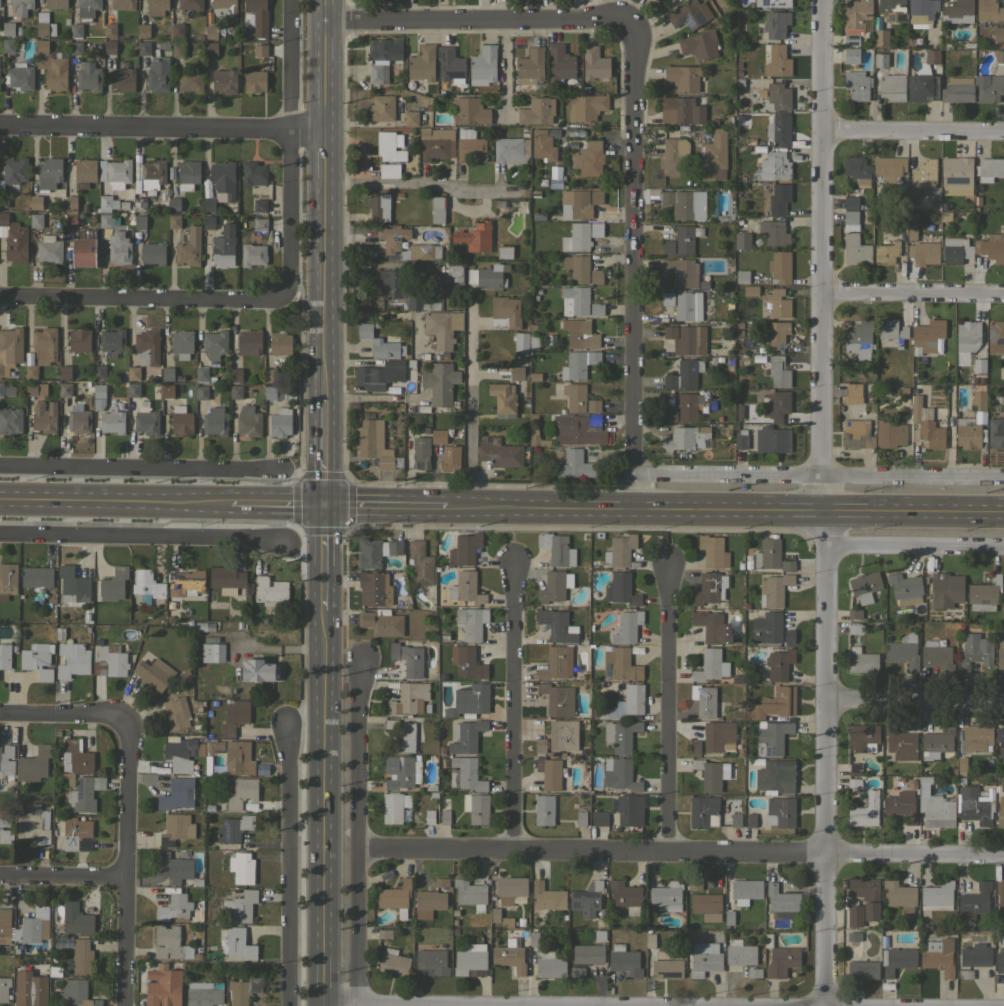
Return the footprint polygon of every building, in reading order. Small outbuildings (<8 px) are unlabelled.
[(9,3),(9,0),(33,0),(33,2),(33,8),(26,8),(26,16),(15,16),(15,7),(13,7),(13,9),(9,9),(9,3)] [(45,1),(45,0),(67,0),(67,7),(45,8),(45,4),(43,4),(43,1),(45,1)] [(75,1),(75,0),(101,0),(101,1),(102,1),(102,2),(101,2),(101,9),(98,9),(96,9),(94,9),(94,16),(92,16),(92,22),(78,22),(78,17),(78,7),(76,7),(76,6),(76,3),(76,1),(75,1)] [(110,5),(110,0),(135,0),(135,10),(126,10),(126,9),(111,9),(111,5),(110,5)] [(147,16),(147,0),(168,0),(168,9),(163,9),(163,16),(147,16)] [(178,9),(178,0),(203,0),(203,11),(194,10),(194,9),(183,9),(183,10),(180,10),(180,9),(178,9)] [(212,10),(212,0),(236,0),(236,7),(237,7),(236,20),(228,20),(228,18),(217,18),(212,10)] [(244,11),(244,0),(266,0),(266,10),(267,10),(267,37),(254,37),(254,26),(245,26),(245,13),(253,13),(253,11),(244,11)] [(668,14),(689,0),(696,0),(698,3),(702,1),(712,16),(690,31),(684,22),(674,28),(665,15),(668,13),(668,14)] [(851,5),(851,0),(859,0),(872,0),(872,19),(864,19),(864,28),(844,28),(843,5),(851,5)] [(878,13),(878,0),(905,0),(904,12),(906,12),(906,19),(904,19),(904,22),(882,21),(882,13),(878,13)] [(906,11),(906,0),(938,0),(938,11),(933,11),(933,19),(932,19),(932,24),(926,24),(909,23),(910,14),(908,14),(908,11),(906,11)] [(955,2),(955,0),(973,0),(973,14),(962,14),(962,17),(947,17),(947,14),(941,14),(941,3),(947,3),(947,2),(955,2)] [(996,7),(1003,7),(1003,20),(976,20),(977,0),(994,0),(994,2),(996,2),(996,7)] [(55,35),(48,35),(48,36),(36,36),(36,11),(48,11),(48,23),(55,23),(55,35)] [(767,31),(763,31),(763,23),(767,23),(767,11),(791,12),(791,24),(785,24),(785,32),(784,32),(784,38),(780,38),(780,39),(767,39),(767,31)] [(14,35),(2,35),(2,22),(14,22),(14,35)] [(82,37),(70,36),(70,23),(82,23),(82,37)] [(116,37),(104,37),(104,23),(116,23),(116,37)] [(184,37),(171,37),(172,23),(184,23),(184,37)] [(150,37),(138,37),(138,24),(150,24),(150,37)] [(217,25),(217,39),(205,39),(206,25),(217,25)] [(994,27),(1003,27),(1003,41),(993,40),(994,27)] [(696,61),(694,54),(691,55),(690,51),(681,54),(676,39),(680,38),(680,39),(713,29),(718,44),(715,45),(718,55),(696,61)] [(888,46),(874,46),(874,29),(888,29),(888,46)] [(859,46),(856,46),(856,47),(854,47),(854,46),(844,46),(844,33),(859,33),(859,46)] [(368,59),(368,50),(369,50),(369,39),(381,39),(381,38),(384,38),(384,39),(391,39),(391,37),(402,37),(402,60),(368,59)] [(14,52),(2,52),(2,38),(14,38),(14,52)] [(36,39),(48,39),(48,53),(50,53),(50,51),(64,51),(64,52),(67,52),(67,57),(67,68),(66,68),(66,87),(67,87),(67,90),(51,89),(51,88),(45,88),(45,84),(44,83),(44,80),(45,79),(45,68),(36,68),(36,39)] [(150,55),(138,55),(138,41),(139,41),(139,39),(148,39),(148,41),(150,41),(150,55)] [(115,40),(116,54),(104,54),(104,40),(115,40)] [(82,54),(70,54),(70,41),(82,41),(82,54)] [(217,55),(206,55),(206,42),(217,42),(217,55)] [(558,78),(558,81),(548,81),(549,47),(547,47),(548,42),(564,43),(564,53),(568,53),(568,55),(575,55),(575,64),(581,64),(581,69),(575,69),(575,78),(558,78)] [(172,56),(172,43),(184,43),(184,56),(172,56)] [(425,82),(425,79),(408,79),(408,56),(415,56),(415,54),(419,54),(419,43),(435,43),(435,47),(434,47),(434,82),(425,82)] [(791,75),(772,75),(772,76),(763,76),(763,63),(769,63),(769,43),(785,44),(785,58),(791,58),(791,75)] [(267,44),(267,56),(254,56),(254,44),(267,44)] [(469,85),(469,55),(476,55),(476,53),(480,53),(481,44),(497,44),(497,48),(496,48),(496,54),(497,54),(497,75),(496,75),(496,82),(487,82),(487,85),(469,85)] [(598,57),(610,57),(610,77),(592,77),(592,79),(583,79),(583,48),(582,48),(582,45),(598,45),(598,57)] [(454,58),(465,58),(465,78),(462,78),(463,83),(450,83),(450,78),(448,78),(448,80),(439,80),(438,49),(437,49),(437,46),(453,46),(454,58)] [(528,57),(528,46),(544,46),(544,50),(543,50),(543,59),(543,75),(543,80),(536,80),(536,83),(517,83),(517,58),(528,57)] [(859,47),(859,63),(844,63),(844,48),(859,47)] [(939,63),(925,63),(925,49),(939,50),(939,63)] [(994,50),(1003,50),(1003,64),(995,64),(995,62),(994,62),(994,50)] [(887,67),(874,67),(874,53),(887,53),(887,67)] [(168,91),(161,91),(161,92),(153,92),(153,91),(152,91),(152,90),(147,90),(147,85),(146,84),(146,82),(147,81),(147,69),(148,69),(148,64),(151,64),(151,56),(169,56),(168,91)] [(77,69),(79,69),(79,61),(94,61),(94,67),(101,68),(101,91),(92,91),(92,88),(76,88),(76,84),(76,81),(77,81),(77,70),(77,69)] [(117,88),(110,88),(110,72),(111,72),(111,68),(118,68),(118,61),(127,61),(127,68),(135,68),(135,73),(134,73),(134,91),(121,91),(117,88)] [(33,90),(19,90),(19,86),(14,86),(14,87),(10,87),(10,86),(9,86),(9,71),(10,71),(10,67),(14,67),(14,64),(15,64),(15,63),(25,63),(25,66),(33,66),(33,90)] [(382,83),(368,83),(368,63),(382,63),(382,83)] [(675,92),(675,85),(673,85),(673,81),(664,81),(664,65),(667,65),(667,66),(701,66),(701,75),(698,75),(698,92),(675,92)] [(178,86),(178,85),(178,82),(178,70),(194,71),(194,69),(202,69),(202,92),(194,92),(194,90),(178,90),(178,86)] [(222,90),(212,90),(212,74),(213,74),(213,69),(218,69),(218,70),(228,70),(228,69),(236,69),(237,74),(236,74),(236,93),(222,93),(222,90)] [(266,71),(266,83),(267,84),(267,85),(266,87),(266,91),(260,91),(260,92),(259,92),(258,93),(255,93),(253,92),(244,92),(244,89),(245,70),(266,71)] [(844,70),(864,71),(864,75),(868,75),(868,77),(872,77),(872,86),(868,86),(868,93),(870,93),(870,100),(868,100),(849,100),(849,88),(844,88),(844,70)] [(905,75),(905,101),(887,101),(887,97),(879,97),(879,80),(882,80),(882,74),(905,75)] [(976,102),(976,83),(988,83),(988,75),(1003,74),(1003,94),(998,94),(998,102),(976,102)] [(932,75),(932,76),(937,76),(937,100),(931,100),(931,98),(927,98),(927,101),(907,101),(907,75),(932,75)] [(973,83),(973,102),(940,102),(940,88),(946,88),(946,83),(948,83),(948,77),(972,77),(972,83),(973,83)] [(736,87),(736,79),(743,79),(744,86),(736,87)] [(791,109),(772,109),(772,103),(766,103),(767,96),(769,96),(769,82),(783,82),(783,88),(791,88),(791,109)] [(758,97),(758,89),(766,89),(766,97),(758,97)] [(568,109),(570,109),(570,95),(605,95),(605,94),(608,94),(608,110),(598,110),(598,114),(596,114),(596,121),(568,121),(568,109)] [(394,121),(368,121),(368,108),(370,107),(370,104),(373,104),(373,95),(394,95),(394,121)] [(704,105),(704,119),(709,120),(709,118),(717,118),(717,124),(703,124),(703,123),(661,122),(661,120),(659,120),(659,117),(661,117),(661,110),(659,110),(660,96),(663,96),(693,97),(693,104),(704,105)] [(490,124),(486,124),(486,123),(476,123),(453,123),(453,117),(451,117),(451,99),(456,99),(456,97),(479,97),(479,103),(481,103),(481,108),(490,108),(490,124)] [(552,115),(551,123),(520,123),(520,124),(517,124),(517,108),(529,108),(529,97),(549,97),(549,98),(554,98),(554,115),(552,115)] [(403,111),(418,111),(418,122),(420,122),(420,125),(418,125),(418,126),(403,126),(403,111)] [(773,114),(790,114),(790,146),(777,147),(777,141),(773,141),(773,140),(767,136),(766,136),(766,124),(767,124),(773,120),(773,114)] [(454,157),(442,157),(442,158),(439,158),(439,157),(430,157),(430,162),(421,162),(421,145),(420,145),(420,141),(421,141),(421,138),(419,138),(419,128),(429,127),(430,129),(454,129),(454,157)] [(457,138),(458,138),(458,128),(475,128),(475,138),(485,138),(486,151),(486,154),(485,154),(485,157),(478,157),(478,158),(475,158),(475,157),(466,157),(466,162),(457,162),(457,138)] [(726,169),(725,169),(725,179),(715,179),(715,180),(701,180),(701,146),(703,146),(703,143),(712,143),(712,128),(726,128),(726,169)] [(546,129),(546,136),(551,136),(551,146),(556,146),(556,161),(545,161),(545,157),(532,157),(532,129),(546,129)] [(378,131),(394,131),(394,150),(399,150),(399,151),(406,151),(406,153),(399,153),(399,154),(405,154),(405,160),(399,160),(399,161),(381,161),(381,154),(378,154),(378,131)] [(524,163),(503,163),(503,162),(494,162),(494,138),(523,137),(523,139),(529,139),(530,154),(524,163)] [(688,161),(685,161),(685,175),(663,175),(664,138),(685,138),(689,142),(688,161)] [(601,154),(604,154),(603,163),(601,163),(601,175),(579,175),(579,168),(571,168),(571,153),(579,153),(579,147),(584,147),(584,146),(586,146),(586,140),(601,140),(601,154)] [(767,151),(785,151),(785,158),(787,158),(787,161),(791,161),(790,179),(772,179),(772,173),(769,173),(769,168),(760,168),(760,160),(767,160),(767,151)] [(865,157),(865,164),(870,165),(870,178),(869,178),(869,187),(857,187),(857,178),(849,178),(849,175),(843,175),(843,156),(865,157)] [(19,160),(19,157),(27,157),(27,181),(20,181),(20,183),(18,183),(18,186),(11,186),(11,183),(3,183),(3,160),(19,160)] [(906,157),(906,171),(901,171),(901,175),(895,175),(895,182),(881,182),(881,175),(873,175),(874,157),(906,157)] [(972,157),(972,195),(942,195),(941,157),(972,157)] [(55,181),(55,189),(38,189),(38,161),(45,161),(45,158),(62,158),(62,181),(55,181)] [(936,182),(935,182),(934,187),(912,187),(912,169),(917,169),(917,163),(924,163),(924,158),(936,158),(936,182)] [(979,158),(1003,158),(1003,176),(992,176),(992,182),(978,182),(978,175),(975,175),(975,165),(979,165),(979,158)] [(88,181),(88,189),(75,188),(75,181),(74,181),(75,161),(80,161),(80,159),(97,159),(97,162),(96,162),(96,181),(88,181)] [(131,183),(124,183),(124,189),(111,189),(111,184),(108,184),(108,181),(106,181),(106,170),(105,170),(105,165),(106,165),(106,161),(122,161),(122,159),(131,159),(131,183)] [(166,183),(158,183),(158,189),(154,189),(154,194),(145,194),(145,189),(145,184),(142,184),(142,179),(141,179),(141,163),(142,163),(143,162),(146,162),(147,163),(151,163),(150,159),(165,159),(166,183)] [(234,201),(226,201),(215,201),(215,210),(203,210),(203,197),(215,197),(215,192),(214,192),(214,184),(210,184),(210,173),(209,173),(209,166),(210,166),(210,163),(226,163),(226,160),(234,160),(234,201)] [(200,183),(193,183),(193,190),(178,190),(178,172),(177,171),(177,168),(178,166),(178,163),(184,163),(184,161),(200,161),(200,183)] [(242,161),(257,161),(257,165),(267,165),(267,181),(266,181),(266,184),(251,185),(243,185),(242,161)] [(399,164),(399,178),(379,178),(379,164),(399,164)] [(553,186),(554,179),(561,180),(560,187),(553,186)] [(791,201),(785,201),(785,216),(769,216),(769,195),(772,195),(772,183),(790,183),(791,201)] [(588,190),(588,201),(589,201),(589,204),(592,204),(592,218),(561,218),(561,205),(561,190),(588,190)] [(603,190),(603,204),(590,204),(590,190),(603,190)] [(694,191),(702,191),(702,219),(673,219),(673,203),(660,203),(660,191),(694,191)] [(389,221),(370,221),(370,208),(367,208),(367,199),(369,199),(369,193),(389,193),(389,221)] [(8,207),(0,207),(0,194),(8,194),(8,207)] [(933,194),(933,208),(908,208),(907,194),(933,194)] [(42,195),(42,209),(30,209),(30,195),(42,195)] [(112,195),(112,199),(119,199),(118,208),(111,208),(111,209),(110,209),(110,212),(100,212),(100,209),(99,209),(99,195),(112,195)] [(76,226),(65,226),(65,196),(76,196),(76,226)] [(146,211),(134,211),(134,197),(135,197),(135,196),(144,196),(144,197),(146,197),(146,211)] [(431,196),(445,196),(445,209),(444,209),(444,223),(431,223),(431,196)] [(858,196),(858,204),(862,204),(862,208),(858,208),(858,209),(844,209),(844,196),(858,196)] [(180,197),(180,211),(168,211),(168,197),(180,197)] [(267,211),(254,211),(254,199),(267,199),(267,211)] [(42,227),(41,227),(41,228),(31,228),(31,227),(30,227),(30,214),(23,214),(23,210),(30,210),(30,212),(43,213),(42,227)] [(858,223),(858,245),(871,245),(871,263),(843,263),(843,232),(843,210),(858,211),(858,223)] [(4,235),(0,235),(0,212),(7,212),(7,221),(18,221),(18,226),(27,226),(27,241),(27,262),(20,262),(17,263),(15,263),(11,262),(11,260),(5,260),(5,256),(4,255),(4,252),(5,251),(5,240),(4,240),(4,238),(5,238),(5,236),(6,236),(6,229),(7,229),(7,226),(4,226),(4,235)] [(908,221),(908,213),(916,213),(916,221),(908,221)] [(112,227),(99,227),(99,214),(112,214),(112,227)] [(180,228),(168,228),(168,214),(180,214),(180,228)] [(146,229),(134,229),(134,215),(145,215),(146,229)] [(214,215),(214,229),(203,229),(203,215),(214,215)] [(267,218),(267,230),(253,230),(254,218),(267,218)] [(490,251),(467,251),(467,243),(451,243),(451,231),(457,232),(457,230),(461,230),(461,231),(466,231),(466,229),(467,229),(467,226),(474,226),(474,222),(484,222),(484,219),(490,219),(490,251)] [(784,233),(790,233),(790,245),(765,245),(765,234),(758,234),(758,221),(784,221),(784,233)] [(589,241),(591,241),(591,246),(589,246),(589,250),(561,250),(561,236),(570,236),(570,222),(589,222),(589,241)] [(222,237),(222,223),(234,223),(234,236),(235,236),(235,244),(234,244),(234,265),(226,265),(226,266),(219,266),(218,266),(218,264),(213,264),(212,244),(212,237),(222,237)] [(603,223),(603,236),(590,236),(590,223),(603,223)] [(199,266),(191,266),(191,265),(185,265),(185,262),(182,262),(182,263),(176,263),(176,262),(175,262),(175,261),(174,261),(174,255),(175,255),(175,242),(179,242),(179,231),(188,231),(188,225),(200,225),(199,266)] [(384,240),(383,240),(383,238),(377,238),(378,227),(385,227),(385,228),(392,228),(392,225),(400,225),(400,228),(400,251),(395,251),(395,253),(394,253),(394,255),(384,254),(384,240)] [(694,227),(703,227),(703,236),(694,236),(693,254),(676,254),(676,240),(675,240),(675,225),(694,226),(694,227)] [(906,241),(906,228),(916,228),(916,242),(906,241)] [(78,240),(95,240),(95,231),(78,231),(78,240)] [(131,263),(108,263),(108,242),(110,242),(110,239),(113,239),(113,231),(124,231),(124,237),(128,237),(128,242),(131,242),(131,263)] [(750,249),(735,249),(735,232),(750,232),(750,249)] [(987,233),(1003,233),(1003,264),(994,264),(994,258),(986,258),(986,253),(979,253),(974,253),(974,246),(974,239),(981,239),(981,240),(987,240),(987,233)] [(62,264),(53,264),(53,261),(37,261),(37,241),(42,242),(42,234),(54,234),(54,240),(62,240),(62,264)] [(72,266),(72,241),(75,241),(75,238),(96,238),(96,266),(72,266)] [(401,246),(401,238),(409,239),(408,247),(401,246)] [(943,238),(961,238),(967,238),(967,245),(973,245),(973,258),(962,258),(962,264),(943,264),(943,238)] [(674,254),(661,254),(661,240),(663,240),(663,239),(672,239),(672,240),(674,240),(674,254)] [(875,244),(892,244),(892,239),(900,239),(899,256),(894,256),(894,263),(875,263),(875,244)] [(141,261),(141,259),(139,259),(139,253),(141,253),(141,243),(156,243),(156,242),(165,242),(165,245),(164,245),(165,265),(157,265),(157,263),(143,263),(141,261)] [(939,242),(939,263),(922,263),(922,257),(907,257),(907,244),(913,244),(913,242),(939,242)] [(266,245),(266,255),(267,255),(267,262),(266,262),(266,264),(250,264),(250,267),(241,267),(241,243),(250,243),(250,245),(266,245)] [(433,243),(433,245),(441,245),(440,258),(433,258),(433,260),(405,259),(405,249),(409,249),(409,243),(433,243)] [(512,245),(512,258),(496,258),(497,245),(512,245)] [(790,251),(790,284),(777,284),(777,279),(772,279),(772,272),(768,272),(768,260),(772,260),(772,251),(790,251)] [(589,255),(589,269),(588,269),(588,283),(570,283),(570,269),(562,269),(562,256),(570,256),(570,255),(589,255)] [(694,259),(694,262),(698,262),(698,287),(672,287),(672,271),(660,271),(660,259),(694,259)] [(485,268),(485,265),(489,265),(489,268),(492,268),(492,264),(496,264),(496,263),(499,263),(499,264),(509,264),(509,271),(501,271),(501,278),(506,278),(506,287),(502,287),(502,289),(485,289),(485,286),(476,286),(476,282),(467,282),(467,269),(477,269),(477,268),(485,268)] [(462,282),(452,282),(452,276),(449,276),(449,274),(446,274),(446,266),(462,266),(462,282)] [(602,269),(603,283),(590,283),(590,269),(602,269)] [(439,296),(439,310),(390,309),(390,303),(388,303),(388,298),(381,298),(381,281),(377,281),(377,270),(403,270),(403,290),(404,290),(404,295),(436,296),(439,296)] [(749,270),(749,283),(736,283),(736,270),(749,270)] [(758,285),(758,296),(743,295),(743,286),(758,285)] [(570,298),(560,298),(560,287),(571,287),(571,286),(589,287),(589,303),(588,303),(588,315),(569,315),(570,298)] [(790,318),(770,318),(770,300),(764,300),(764,299),(760,299),(760,294),(764,295),(764,293),(772,293),(772,288),(784,288),(784,295),(780,295),(780,299),(790,299),(790,318)] [(693,291),(693,298),(695,298),(695,300),(700,300),(700,320),(675,320),(675,305),(676,305),(676,291),(693,291)] [(674,292),(674,305),(661,305),(661,292),(674,292)] [(521,298),(520,305),(519,305),(519,317),(520,317),(520,329),(491,328),(492,296),(507,297),(507,298),(521,298)] [(603,303),(603,315),(590,315),(590,303),(603,303)] [(451,337),(455,338),(454,343),(451,343),(451,351),(435,351),(435,334),(424,333),(424,311),(462,312),(462,329),(452,329),(451,337)] [(561,328),(561,319),(590,319),(590,334),(599,334),(599,348),(567,348),(568,336),(555,336),(556,328),(561,328)] [(869,359),(856,359),(856,352),(844,352),(844,343),(843,343),(843,329),(851,329),(851,325),(859,325),(859,319),(871,319),(871,343),(874,343),(874,348),(870,348),(869,359)] [(894,345),(895,338),(878,338),(878,319),(897,319),(897,330),(900,330),(900,325),(908,326),(908,338),(902,338),(902,349),(896,349),(896,345),(894,345)] [(936,352),(921,352),(921,355),(912,355),(913,325),(927,325),(927,319),(944,319),(944,338),(936,338),(936,347),(936,352)] [(974,351),(956,351),(956,324),(961,324),(961,321),(980,321),(980,343),(974,351)] [(993,321),(1003,321),(1003,352),(1003,353),(988,353),(988,324),(993,324),(993,321)] [(790,334),(784,334),(784,342),(783,342),(783,346),(779,346),(779,349),(766,349),(766,345),(761,345),(761,334),(766,334),(766,322),(789,322),(790,334)] [(399,345),(405,345),(405,355),(399,355),(399,358),(372,358),(372,343),(370,343),(371,339),(357,339),(358,323),(372,323),(372,337),(382,337),(382,342),(385,342),(385,335),(398,335),(398,342),(399,342),(399,345)] [(705,355),(673,354),(673,339),(663,338),(663,326),(677,326),(677,325),(705,325),(705,355)] [(22,363),(0,363),(0,330),(14,330),(14,327),(22,327),(22,363)] [(56,361),(48,361),(48,365),(37,365),(37,378),(36,378),(36,380),(27,380),(27,378),(25,378),(25,365),(36,365),(36,358),(36,351),(33,351),(33,347),(32,347),(32,331),(42,331),(42,327),(56,327),(56,361)] [(90,351),(69,351),(69,339),(68,338),(68,335),(69,334),(69,331),(74,331),(74,329),(76,329),(78,328),(80,328),(82,329),(91,329),(91,332),(90,332),(90,351)] [(124,352),(116,352),(116,353),(111,353),(111,350),(106,350),(106,351),(101,351),(101,350),(100,350),(100,340),(99,340),(99,334),(100,334),(100,331),(116,331),(116,328),(125,328),(124,352)] [(159,365),(142,365),(142,358),(136,358),(136,352),(135,352),(135,348),(134,348),(134,333),(144,333),(144,329),(159,329),(159,365)] [(203,352),(203,333),(219,333),(219,330),(227,330),(227,353),(219,353),(219,360),(208,360),(203,352)] [(238,354),(238,351),(237,351),(237,334),(244,334),(244,330),(261,330),(261,354),(238,354)] [(280,330),(283,330),(285,331),(285,332),(286,332),(286,334),(291,334),(291,337),(292,337),(293,339),(294,342),(292,344),(291,344),(291,355),(270,354),(270,335),(269,335),(269,332),(272,332),(272,331),(276,331),(276,332),(278,332),(278,331),(280,330)] [(171,332),(177,332),(177,331),(193,331),(193,334),(193,352),(188,352),(188,360),(177,360),(177,353),(176,353),(176,355),(173,355),(173,352),(171,352),(171,332)] [(528,352),(527,352),(527,354),(514,354),(515,332),(528,332),(528,352)] [(529,348),(529,332),(538,332),(538,348),(529,348)] [(534,338),(526,339),(526,352),(535,351),(534,338)] [(24,364),(24,351),(32,351),(32,364),(24,364)] [(567,351),(585,351),(585,364),(586,364),(586,379),(567,379),(567,378),(560,378),(560,366),(567,366),(567,351)] [(600,351),(600,364),(587,364),(587,351),(600,351)] [(771,376),(769,376),(769,369),(765,369),(765,362),(769,362),(769,361),(771,361),(771,355),(784,355),(784,366),(790,366),(790,387),(771,387),(771,376)] [(752,356),(752,364),(747,364),(747,368),(737,368),(737,356),(752,356)] [(986,372),(973,372),(973,359),(985,358),(986,372)] [(696,388),(663,387),(663,375),(677,375),(677,376),(678,376),(678,359),(702,359),(702,371),(696,371),(696,388)] [(404,360),(404,380),(389,380),(389,381),(386,381),(385,388),(384,391),(365,391),(365,385),(355,385),(355,378),(354,378),(354,373),(355,373),(355,366),(378,366),(378,368),(383,368),(383,360),(404,360)] [(431,387),(421,387),(421,371),(431,371),(431,362),(452,363),(452,371),(460,371),(460,383),(451,383),(451,407),(431,407),(431,387)] [(71,378),(59,378),(59,365),(71,365),(71,378)] [(106,379),(94,379),(94,365),(106,365),(106,379)] [(140,380),(127,380),(127,366),(140,366),(140,380)] [(208,366),(207,380),(196,380),(196,366),(208,366)] [(524,366),(524,374),(528,374),(528,379),(524,379),(524,380),(510,380),(510,366),(524,366)] [(173,380),(162,380),(162,367),(173,367),(173,380)] [(242,382),(230,382),(230,368),(242,368),(242,382)] [(276,369),(276,382),(264,382),(265,369),(276,369)] [(529,380),(529,372),(541,372),(541,380),(529,380)] [(3,396),(0,396),(0,382),(3,382),(3,385),(15,385),(15,394),(3,394),(3,396)] [(47,383),(47,394),(36,394),(36,395),(25,395),(25,382),(37,382),(37,383),(47,383)] [(71,382),(71,396),(59,396),(59,382),(71,382)] [(139,397),(127,397),(128,383),(140,384),(139,397)] [(508,383),(508,384),(514,384),(514,393),(515,393),(515,413),(515,418),(496,418),(496,413),(495,413),(495,395),(488,395),(487,384),(508,383)] [(585,400),(584,412),(567,412),(567,395),(562,395),(562,384),(567,384),(567,383),(586,383),(585,400)] [(842,403),(842,395),(846,395),(846,393),(845,393),(845,388),(846,388),(846,383),(861,383),(861,384),(862,384),(862,386),(861,386),(861,397),(862,397),(862,403),(843,403),(842,403)] [(105,398),(94,398),(94,384),(105,384),(105,398)] [(140,394),(140,384),(151,384),(151,394),(140,394)] [(173,384),(173,397),(162,397),(162,384),(173,384)] [(956,411),(972,411),(973,391),(973,384),(985,384),(985,390),(986,390),(985,411),(974,411),(974,423),(978,423),(978,424),(980,424),(980,429),(986,429),(985,441),(980,441),(980,448),(961,448),(961,445),(956,445),(956,411)] [(242,399),(230,399),(230,385),(242,385),(242,399)] [(196,386),(207,386),(208,399),(196,399),(196,386)] [(283,386),(283,391),(288,391),(288,400),(283,400),(275,399),(275,401),(270,401),(270,399),(265,399),(265,386),(283,386)] [(782,413),(782,423),(772,423),(772,418),(768,418),(768,417),(762,417),(762,404),(769,404),(769,395),(771,395),(771,391),(790,391),(790,413),(782,413)] [(695,393),(695,394),(702,394),(702,403),(696,403),(696,422),(679,422),(679,408),(678,408),(678,393),(695,393)] [(944,449),(926,448),(926,447),(924,447),(924,441),(912,441),(912,429),(918,429),(918,423),(911,423),(911,403),(911,395),(921,395),(921,407),(932,407),(932,420),(934,420),(934,427),(944,427),(944,449)] [(600,412),(586,412),(586,399),(600,400),(600,412)] [(148,411),(159,411),(158,435),(144,435),(144,431),(134,431),(134,415),(135,415),(135,411),(138,411),(138,400),(148,400),(148,411)] [(743,419),(734,418),(734,404),(736,404),(736,400),(741,400),(741,405),(743,405),(743,419)] [(35,401),(44,401),(44,410),(47,410),(47,401),(56,401),(56,415),(55,428),(56,428),(56,433),(41,433),(41,429),(39,429),(37,431),(34,431),(32,429),(32,413),(33,413),(33,407),(35,401)] [(90,433),(83,433),(83,434),(75,434),(75,433),(74,433),(74,431),(68,431),(68,428),(66,426),(66,423),(68,421),(68,411),(70,411),(70,404),(82,404),(82,411),(90,411),(90,433)] [(193,434),(187,434),(187,436),(175,436),(175,434),(177,434),(177,432),(171,432),(171,428),(170,427),(170,425),(171,423),(171,412),(173,412),(173,404),(185,404),(185,412),(192,412),(193,434)] [(241,405),(253,405),(253,412),(261,412),(261,436),(246,436),(246,432),(237,432),(237,417),(238,417),(238,414),(241,405)] [(223,407),(223,412),(227,412),(226,436),(218,436),(218,433),(202,433),(202,414),(209,414),(209,407),(223,407)] [(275,414),(275,407),(287,407),(287,408),(291,408),(291,434),(286,434),(286,438),(276,438),(276,436),(269,436),(270,414),(275,414)] [(6,433),(0,433),(0,409),(5,409),(6,408),(9,408),(10,409),(14,409),(14,408),(20,408),(20,409),(22,409),(22,433),(13,433),(12,434),(6,434),(6,433)] [(676,421),(664,421),(664,408),(677,408),(676,421)] [(116,413),(116,411),(124,411),(124,435),(116,434),(116,432),(100,431),(100,428),(98,428),(98,422),(100,423),(100,412),(116,413)] [(557,444),(557,439),(554,439),(554,415),(587,415),(587,430),(606,430),(606,444),(598,444),(598,443),(584,443),(584,444),(567,444),(557,444)] [(988,418),(1003,418),(1003,448),(993,449),(993,445),(988,445),(988,418)] [(383,449),(392,449),(392,456),(402,456),(402,466),(393,466),(393,469),(377,469),(377,456),(375,456),(375,457),(358,457),(358,427),(361,427),(361,419),(383,419),(383,449)] [(869,420),(869,430),(870,430),(870,432),(869,432),(869,436),(874,436),(874,447),(843,447),(843,420),(869,420)] [(876,421),(895,421),(895,424),(906,424),(906,445),(895,444),(895,447),(876,447),(876,421)] [(762,429),(762,427),(767,427),(767,423),(771,423),(771,429),(790,429),(790,452),(756,452),(756,429),(762,429)] [(530,426),(538,426),(537,435),(538,435),(538,439),(550,440),(550,446),(529,445),(530,426)] [(693,427),(693,426),(710,426),(709,437),(696,437),(696,435),(695,435),(695,434),(694,434),(693,450),(692,450),(692,449),(673,449),(672,449),(672,452),(660,452),(660,439),(671,439),(671,433),(672,433),(672,426),(693,427)] [(446,430),(446,442),(454,442),(454,454),(459,454),(459,470),(455,470),(455,473),(451,473),(451,470),(439,470),(439,461),(442,461),(442,453),(443,453),(444,444),(431,444),(431,429),(446,430)] [(747,449),(734,448),(734,435),(739,435),(739,429),(746,429),(746,434),(748,434),(747,449)] [(413,447),(412,447),(412,437),(429,437),(429,463),(429,469),(417,469),(417,468),(412,468),(413,447)] [(522,445),(522,467),(490,466),(490,460),(477,460),(477,445),(522,445)] [(582,448),(582,463),(599,462),(599,476),(597,476),(597,480),(594,480),(594,476),(555,477),(555,463),(564,463),(564,448),(582,448)] [(554,460),(553,449),(563,449),(563,460),(554,460)] [(474,565),(455,564),(455,562),(448,562),(448,548),(455,548),(456,534),(472,534),(472,531),(481,531),(481,546),(474,546),(474,565)] [(610,537),(623,537),(623,532),(627,532),(627,533),(636,533),(636,548),(629,548),(629,566),(610,566),(610,563),(603,563),(603,550),(610,550),(610,537)] [(549,547),(536,547),(536,534),(542,534),(542,533),(552,533),(552,534),(567,534),(567,548),(575,548),(575,565),(567,565),(567,566),(549,566),(549,547)] [(779,568),(760,568),(760,567),(753,567),(754,552),(760,552),(760,538),(770,538),(770,533),(777,533),(777,538),(780,538),(779,568)] [(722,551),(729,551),(728,566),(722,566),(722,568),(704,567),(704,549),(697,549),(698,534),(707,534),(707,536),(722,536),(722,551)] [(381,568),(364,568),(364,569),(357,569),(357,551),(359,551),(359,548),(357,548),(358,538),(368,538),(368,539),(381,539),(381,541),(387,541),(387,540),(402,540),(402,554),(388,554),(388,555),(381,555),(381,568)] [(424,556),(433,556),(433,562),(433,585),(412,585),(412,571),(407,571),(407,558),(409,558),(409,545),(408,545),(408,540),(424,540),(424,556)] [(795,560),(795,570),(780,570),(780,560),(795,560)] [(7,601),(0,600),(0,563),(17,563),(17,573),(18,573),(18,578),(17,578),(16,594),(7,593),(7,601)] [(61,593),(61,577),(58,577),(58,564),(73,564),(73,576),(90,577),(89,596),(78,596),(78,594),(77,594),(61,593)] [(123,599),(115,599),(115,600),(100,600),(100,595),(99,595),(99,579),(110,579),(110,577),(113,577),(113,565),(128,565),(127,579),(123,579),(123,599)] [(52,567),(52,587),(21,586),(21,567),(52,567)] [(235,567),(235,571),(245,571),(245,587),(234,587),(234,594),(225,594),(225,587),(209,587),(210,567),(235,567)] [(134,568),(151,568),(151,579),(154,579),(154,582),(165,582),(165,597),(151,597),(151,593),(132,593),(132,584),(134,584),(134,568)] [(190,572),(190,569),(204,569),(204,592),(196,592),(196,595),(183,595),(184,589),(168,588),(168,572),(190,572)] [(475,594),(486,594),(486,603),(473,603),(473,601),(472,601),(472,600),(456,600),(456,599),(448,598),(448,585),(456,585),(456,569),(475,570),(475,594)] [(545,570),(565,570),(564,573),(573,573),(572,587),(564,587),(564,600),(547,600),(547,604),(538,603),(538,589),(545,589),(545,570)] [(870,592),(872,601),(859,605),(856,595),(852,597),(847,579),(878,570),(883,588),(870,592)] [(630,595),(641,595),(641,605),(627,605),(627,602),(611,602),(611,601),(605,601),(605,586),(611,586),(611,571),(630,571),(630,595)] [(391,605),(360,605),(360,586),(358,586),(358,572),(388,572),(387,585),(392,585),(391,605)] [(700,572),(719,572),(719,575),(727,575),(726,587),(724,587),(724,600),(719,599),(719,602),(708,602),(708,606),(702,606),(702,605),(693,605),(693,590),(700,591),(700,572)] [(920,575),(923,594),(920,595),(922,602),(898,606),(897,598),(893,599),(891,583),(888,583),(886,574),(900,572),(901,578),(920,575)] [(963,575),(963,601),(952,601),(952,607),(931,607),(931,591),(930,591),(930,572),(948,572),(948,575),(963,575)] [(990,584),(990,573),(1001,573),(1000,593),(997,593),(997,604),(994,604),(994,610),(970,610),(970,604),(967,604),(968,584),(990,584)] [(783,607),(780,607),(780,608),(775,608),(775,607),(772,607),(772,608),(768,608),(768,607),(764,607),(764,606),(760,606),(760,579),(765,579),(765,576),(781,576),(781,574),(794,574),(794,576),(795,576),(795,581),(794,581),(794,584),(783,584),(783,607)] [(288,581),(288,602),(277,602),(277,606),(263,606),(263,602),(254,602),(254,575),(268,575),(268,585),(272,586),(272,581),(288,581)] [(233,589),(217,589),(216,596),(233,597),(233,589)] [(488,608),(488,622),(481,622),(481,641),(462,641),(463,623),(455,623),(455,608),(488,608)] [(403,615),(403,635),(377,635),(377,636),(372,636),(372,627),(358,627),(358,611),(375,611),(375,609),(390,609),(390,615),(403,615)] [(567,625),(577,625),(577,642),(549,642),(549,624),(536,624),(536,609),(552,609),(552,611),(568,611),(567,625)] [(862,609),(862,618),(848,618),(848,609),(862,609)] [(618,611),(634,612),(634,610),(643,610),(643,624),(636,624),(636,643),(618,643),(610,643),(611,633),(618,633),(618,611)] [(722,627),(729,628),(729,642),(722,642),(722,644),(703,643),(704,625),(690,625),(690,611),(700,611),(700,613),(704,613),(704,612),(722,612),(722,627)] [(781,642),(751,642),(751,628),(752,628),(752,617),(756,617),(756,614),(763,614),(763,611),(781,611),(781,642)] [(216,622),(216,631),(195,631),(195,623),(216,622)] [(850,624),(850,622),(860,622),(860,624),(863,624),(863,633),(847,633),(847,624),(850,624)] [(794,644),(784,644),(784,629),(794,630),(794,644)] [(54,639),(54,630),(64,630),(64,639),(54,639)] [(439,640),(439,631),(449,631),(449,639),(439,640)] [(912,631),(916,635),(916,654),(918,654),(918,671),(907,671),(907,660),(885,660),(885,642),(899,642),(900,636),(912,631)] [(963,633),(979,632),(979,638),(992,638),(992,665),(982,665),(982,661),(968,661),(969,672),(960,672),(960,659),(963,659),(963,633)] [(422,678),(399,678),(399,659),(389,659),(389,642),(394,642),(394,639),(399,639),(399,638),(407,638),(407,646),(422,647),(422,678)] [(998,639),(1003,639),(1003,669),(996,668),(997,648),(998,648),(998,639)] [(924,646),(924,640),(937,640),(937,646),(951,646),(951,663),(954,663),(954,671),(940,671),(940,665),(921,665),(921,646),(924,646)] [(47,643),(47,644),(53,644),(53,653),(49,653),(49,665),(40,664),(40,668),(52,668),(52,682),(37,681),(38,668),(36,668),(36,669),(20,668),(20,649),(29,649),(29,642),(47,643)] [(83,643),(83,650),(89,650),(89,673),(84,673),(84,674),(78,674),(78,673),(69,673),(69,678),(56,678),(56,664),(65,664),(65,655),(59,655),(59,653),(56,653),(56,644),(59,644),(59,642),(83,643)] [(10,669),(0,668),(0,643),(11,643),(10,669)] [(224,643),(224,662),(201,662),(201,643),(224,643)] [(119,652),(126,652),(126,662),(128,662),(128,669),(126,669),(126,676),(106,675),(106,663),(105,663),(105,674),(93,674),(93,660),(93,645),(106,645),(106,644),(119,644),(119,652)] [(474,664),(487,664),(487,678),(479,678),(479,677),(456,676),(456,664),(450,664),(450,645),(474,645),(474,664)] [(849,653),(849,645),(860,645),(860,652),(878,653),(878,672),(848,672),(848,653),(849,653)] [(571,677),(553,677),(553,678),(549,678),(549,679),(536,679),(536,669),(547,669),(547,646),(572,646),(571,677)] [(611,676),(603,676),(604,662),(604,646),(629,646),(629,664),(643,665),(643,680),(626,679),(626,678),(611,678),(611,676)] [(702,647),(720,647),(720,662),(727,662),(727,675),(720,675),(720,678),(704,678),(704,681),(690,681),(691,670),(701,670),(702,647)] [(768,651),(785,651),(785,648),(795,648),(794,663),(787,663),(787,681),(768,681),(768,666),(768,651)] [(176,672),(160,692),(148,683),(146,686),(138,680),(140,678),(131,671),(140,658),(149,665),(155,657),(176,672)] [(261,680),(259,682),(254,682),(251,680),(241,680),(241,658),(263,658),(263,663),(279,663),(279,680),(261,680)] [(428,683),(428,700),(422,699),(422,713),(402,712),(401,714),(395,714),(386,714),(386,700),(395,700),(395,702),(399,702),(399,682),(428,683)] [(488,713),(457,712),(457,717),(443,717),(443,708),(454,708),(454,689),(469,689),(470,682),(489,683),(488,713)] [(573,716),(547,716),(547,701),(548,701),(549,693),(536,693),(536,683),(550,683),(550,686),(573,686),(573,716)] [(612,706),(616,707),(616,700),(624,700),(625,683),(643,684),(643,714),(624,714),(624,719),(598,719),(598,708),(612,709),(612,706)] [(715,701),(724,701),(723,717),(715,717),(715,718),(697,718),(697,700),(692,700),(692,699),(690,699),(690,685),(700,685),(700,686),(715,686),(715,701)] [(795,715),(775,715),(776,714),(764,714),(764,719),(744,719),(745,703),(760,704),(760,697),(776,697),(776,685),(795,685),(795,715)] [(190,717),(187,718),(189,725),(167,732),(164,719),(167,718),(162,702),(184,695),(190,717)] [(249,701),(249,723),(238,723),(238,726),(235,726),(234,737),(220,737),(220,723),(224,723),(224,703),(232,703),(232,701),(249,701)] [(414,750),(418,750),(417,753),(413,753),(413,752),(395,752),(396,728),(384,728),(385,719),(398,719),(398,722),(415,722),(414,750)] [(476,753),(447,753),(447,742),(458,742),(458,739),(452,739),(452,723),(458,723),(458,721),(474,722),(474,720),(487,720),(487,730),(476,730),(476,753)] [(549,750),(549,720),(577,720),(577,750),(568,750),(549,750)] [(631,754),(613,754),(613,740),(604,740),(604,723),(626,723),(626,721),(642,721),(642,731),(631,731),(631,754)] [(734,722),(734,743),(722,743),(722,751),(704,751),(704,722),(734,722)] [(782,756),(765,756),(765,742),(756,742),(757,728),(765,728),(765,722),(794,722),(794,733),(783,733),(782,756)] [(879,725),(879,743),(865,743),(865,752),(850,752),(850,742),(848,742),(848,730),(847,730),(847,727),(847,724),(879,725)] [(886,752),(887,735),(884,735),(884,725),(898,725),(898,727),(899,727),(898,733),(917,733),(916,760),(893,760),(893,758),(890,758),(890,754),(885,754),(886,752)] [(940,733),(940,725),(954,726),(954,735),(952,735),(952,751),(939,751),(938,758),(932,758),(932,760),(922,760),(922,751),(921,751),(921,733),(940,733)] [(992,726),(992,745),(991,745),(991,750),(985,750),(985,752),(962,752),(962,726),(992,726)] [(996,727),(1003,727),(1003,762),(998,762),(998,740),(996,740),(996,727)] [(197,738),(196,755),(188,755),(188,759),(192,759),(192,773),(170,773),(171,758),(163,758),(163,742),(166,742),(166,735),(179,736),(179,739),(185,739),(185,738),(197,738)] [(93,771),(69,771),(69,764),(62,764),(63,738),(81,738),(81,751),(93,752),(93,771)] [(545,738),(545,741),(548,741),(548,747),(545,747),(545,752),(536,752),(536,738),(545,738)] [(224,741),(224,749),(225,749),(225,752),(215,752),(215,753),(207,752),(205,752),(205,742),(207,742),(207,740),(224,741)] [(249,761),(254,761),(254,774),(225,773),(226,740),(249,741),(249,761)] [(700,754),(690,754),(690,740),(700,740),(700,754)] [(46,777),(39,777),(39,781),(22,781),(22,757),(33,757),(33,755),(36,755),(36,743),(51,744),(51,757),(47,757),(46,777)] [(6,774),(0,774),(0,770),(0,752),(2,752),(3,745),(13,745),(13,758),(7,757),(7,760),(14,760),(14,774),(13,774),(13,780),(6,780),(6,774)] [(413,756),(413,755),(420,755),(420,761),(420,771),(421,771),(420,786),(413,786),(413,787),(405,787),(405,789),(384,789),(385,778),(395,779),(395,774),(384,774),(385,756),(413,756)] [(476,780),(487,780),(487,791),(474,790),(474,788),(458,788),(458,787),(449,787),(449,772),(458,772),(458,767),(449,766),(449,756),(476,757),(476,780)] [(560,790),(542,790),(542,771),(535,771),(536,757),(545,757),(545,759),(561,759),(560,790)] [(631,781),(642,781),(642,792),(628,791),(628,788),(612,788),(612,787),(604,786),(604,771),(603,771),(604,757),(632,758),(631,781)] [(966,757),(966,771),(965,771),(965,775),(958,776),(958,771),(957,771),(957,757),(966,757)] [(702,769),(690,769),(691,759),(704,759),(704,762),(735,763),(735,779),(721,778),(720,793),(701,792),(702,769)] [(794,760),(794,771),(796,771),(796,774),(794,774),(794,793),(776,793),(776,790),(755,789),(755,768),(764,769),(764,759),(794,760)] [(862,763),(861,772),(847,772),(847,763),(862,763)] [(256,774),(256,764),(268,764),(267,775),(256,774)] [(955,827),(923,826),(923,811),(918,811),(918,795),(919,795),(919,783),(918,783),(918,775),(932,775),(932,783),(929,783),(929,796),(930,796),(930,795),(941,795),(941,800),(955,801),(955,827)] [(76,776),(92,776),(92,777),(105,777),(105,789),(92,789),(92,798),(95,798),(95,812),(73,811),(73,802),(67,802),(67,790),(76,790),(76,776)] [(169,777),(189,777),(189,788),(193,788),(192,801),(186,801),(186,809),(169,808),(169,809),(157,809),(157,794),(169,795),(169,777)] [(257,778),(257,802),(250,802),(250,798),(245,798),(245,800),(241,800),(241,811),(226,811),(227,791),(233,791),(233,785),(232,785),(232,780),(234,780),(234,777),(257,778)] [(847,787),(847,778),(861,778),(861,787),(847,787)] [(1003,795),(1003,785),(1003,827),(996,827),(996,811),(998,811),(998,795),(1003,795)] [(866,798),(866,789),(878,789),(878,808),(877,808),(877,826),(847,826),(847,806),(857,806),(857,798),(866,798)] [(897,796),(897,790),(913,790),(913,796),(914,796),(914,812),(916,812),(916,825),(906,825),(906,814),(883,813),(883,796),(897,796)] [(994,792),(994,811),(991,811),(991,826),(978,826),(978,819),(959,819),(959,808),(956,808),(956,801),(959,801),(959,792),(994,792)] [(383,793),(402,793),(402,794),(411,795),(411,807),(402,807),(402,823),(383,823),(383,793)] [(488,824),(469,824),(469,811),(462,810),(463,794),(488,794),(488,824)] [(553,825),(534,825),(535,794),(554,795),(553,825)] [(642,826),(618,826),(618,812),(616,812),(616,798),(625,798),(626,795),(643,795),(642,826)] [(794,828),(775,827),(775,824),(766,824),(766,814),(767,814),(767,797),(778,797),(778,795),(793,795),(793,797),(795,797),(794,828)] [(690,796),(719,797),(718,826),(708,825),(708,827),(689,827),(690,796)] [(13,843),(0,843),(0,807),(2,807),(2,813),(10,813),(10,826),(1,826),(1,829),(13,829),(13,843)] [(16,838),(17,814),(25,814),(25,809),(39,809),(39,810),(49,810),(49,826),(41,826),(41,829),(50,829),(50,843),(36,843),(36,838),(16,838)] [(434,824),(425,824),(425,809),(434,810),(434,824)] [(440,809),(449,810),(449,824),(440,824),(440,809)] [(586,825),(577,825),(577,811),(586,811),(586,825)] [(607,811),(607,826),(592,826),(592,811),(607,811)] [(194,823),(194,838),(174,838),(174,847),(159,847),(159,833),(165,833),(165,813),(189,813),(189,823),(191,823),(194,823)] [(741,827),(731,827),(731,813),(741,813),(741,827)] [(756,827),(747,827),(747,813),(756,813),(756,827)] [(254,815),(254,829),(243,829),(243,832),(240,832),(240,843),(217,842),(217,826),(221,826),(221,818),(240,818),(241,814),(254,815)] [(92,820),(92,837),(80,837),(80,840),(77,840),(77,851),(63,850),(63,849),(57,849),(58,838),(53,838),(53,825),(58,825),(58,817),(77,817),(76,820),(92,820)] [(78,851),(78,841),(90,841),(90,851),(78,851)] [(169,859),(193,859),(193,878),(180,878),(180,885),(168,884),(168,865),(156,865),(156,851),(169,851),(169,859)] [(253,884),(233,884),(234,871),(228,871),(228,857),(234,857),(234,852),(250,852),(249,859),(254,859),(253,884)] [(393,888),(393,890),(401,890),(401,889),(400,889),(400,877),(410,877),(410,891),(410,897),(407,897),(407,907),(406,907),(406,919),(397,919),(397,907),(377,907),(377,888),(393,888)] [(194,886),(194,878),(202,878),(202,886),(194,886)] [(449,878),(449,887),(434,887),(434,878),(449,878)] [(486,885),(486,904),(484,904),(484,913),(475,913),(475,904),(456,904),(456,887),(453,887),(453,878),(468,878),(468,885),(486,885)] [(527,878),(527,896),(513,896),(513,906),(499,906),(499,896),(496,896),(496,878),(527,878)] [(878,920),(863,920),(863,902),(867,902),(867,896),(848,896),(848,878),(879,878),(879,907),(878,907),(878,920)] [(534,909),(534,892),(532,892),(532,879),(543,879),(543,890),(566,890),(566,909),(534,909)] [(593,891),(593,879),(602,879),(602,893),(599,893),(599,910),(594,910),(594,918),(581,918),(581,910),(569,910),(569,891),(593,891)] [(641,886),(641,906),(640,906),(640,916),(627,916),(627,905),(612,905),(612,889),(608,889),(608,879),(623,879),(623,886),(641,886)] [(882,879),(897,879),(897,886),(916,886),(916,906),(913,906),(913,913),(900,913),(900,906),(886,905),(886,888),(882,888),(882,882),(882,879)] [(668,887),(668,880),(682,880),(682,889),(680,889),(680,911),(657,911),(657,905),(649,905),(649,887),(668,887)] [(687,890),(687,881),(701,880),(701,890),(687,890)] [(762,880),(762,898),(747,898),(747,906),(735,906),(735,898),(731,898),(731,880),(762,880)] [(921,910),(920,887),(939,886),(939,880),(953,880),(953,889),(952,889),(952,910),(921,910)] [(991,880),(991,890),(977,890),(977,880),(991,880)] [(996,881),(1003,881),(1003,921),(998,921),(998,894),(995,894),(996,881)] [(769,911),(768,895),(766,895),(766,882),(777,882),(777,893),(799,893),(799,911),(769,911)] [(251,922),(231,922),(231,908),(222,908),(222,899),(231,900),(231,897),(242,898),(242,889),(257,889),(257,903),(251,902),(251,922)] [(437,891),(437,892),(446,892),(446,909),(430,909),(430,919),(425,919),(425,927),(413,927),(413,919),(414,919),(415,891),(437,891)] [(186,901),(192,901),(192,910),(188,909),(188,917),(169,916),(168,921),(155,920),(155,906),(166,906),(166,903),(169,903),(169,892),(186,892),(186,901)] [(721,894),(721,913),(720,913),(720,922),(702,922),(702,913),(691,913),(691,894),(721,894)] [(988,894),(988,913),(974,913),(974,920),(958,920),(958,894),(988,894)] [(63,933),(64,900),(78,900),(78,911),(81,911),(81,914),(94,914),(93,933),(63,933)] [(33,917),(33,905),(48,905),(48,932),(40,932),(40,942),(13,942),(13,928),(21,928),(21,917),(33,917)] [(846,905),(861,905),(861,925),(847,926),(847,917),(846,905)] [(10,944),(0,943),(0,908),(10,908),(10,944)] [(499,922),(490,922),(491,908),(499,908),(499,922)] [(734,925),(725,925),(725,910),(734,910),(734,925)] [(500,928),(500,918),(512,918),(512,928),(500,928)] [(179,945),(193,945),(192,958),(183,958),(182,959),(168,958),(168,947),(167,947),(166,958),(154,958),(154,946),(165,946),(165,944),(155,944),(155,925),(164,925),(164,928),(170,928),(170,925),(179,925),(179,945)] [(218,947),(218,941),(227,941),(227,940),(220,940),(220,934),(219,934),(220,928),(225,928),(225,926),(245,927),(244,945),(256,945),(256,959),(243,959),(243,956),(226,956),(226,955),(221,955),(218,947)] [(538,946),(529,946),(529,928),(538,928),(538,932),(538,946)] [(392,929),(392,938),(378,938),(378,929),(392,929)] [(593,941),(593,930),(605,930),(605,941),(593,941)] [(857,960),(848,960),(848,941),(847,941),(847,932),(861,932),(861,955),(857,960)] [(655,947),(652,948),(647,948),(647,947),(646,947),(646,933),(655,933),(655,947)] [(800,947),(800,967),(785,967),(785,978),(765,978),(765,964),(770,964),(770,947),(764,947),(764,933),(773,933),(773,947),(800,947)] [(506,947),(506,937),(519,937),(519,947),(523,947),(523,963),(525,963),(525,976),(515,976),(515,964),(491,964),(491,947),(506,947)] [(920,967),(920,949),(926,949),(926,941),(940,941),(940,937),(952,937),(952,951),(951,951),(951,959),(953,959),(953,965),(954,965),(954,979),(943,979),(943,967),(920,967)] [(73,938),(89,938),(89,950),(93,950),(93,974),(73,974),(73,962),(73,938)] [(726,964),(726,945),(729,945),(729,939),(741,939),(741,945),(756,945),(756,964),(726,964)] [(722,952),(722,970),(703,970),(703,978),(689,978),(689,969),(691,969),(691,953),(705,952),(705,942),(717,942),(717,952),(722,952)] [(463,951),(463,946),(469,946),(469,943),(485,943),(485,951),(486,951),(486,969),(467,969),(467,976),(453,976),(453,967),(455,967),(455,951),(463,951)] [(612,951),(612,943),(624,943),(624,951),(639,951),(639,968),(642,968),(642,977),(627,976),(628,970),(609,970),(609,951),(612,951)] [(973,948),(973,943),(985,943),(985,948),(991,948),(991,966),(960,966),(960,948),(973,948)] [(604,945),(604,963),(573,963),(573,945),(604,945)] [(384,952),(385,946),(398,949),(397,955),(410,958),(406,976),(377,970),(381,951),(384,952)] [(999,947),(1003,947),(1003,972),(995,972),(996,953),(997,953),(997,951),(999,951),(999,947)] [(916,948),(916,968),(893,967),(893,979),(883,978),(883,965),(881,965),(881,949),(886,949),(886,948),(916,948)] [(446,950),(446,967),(449,967),(449,975),(435,975),(435,969),(416,969),(416,950),(446,950)] [(538,958),(538,950),(554,950),(554,958),(565,958),(565,977),(535,977),(535,958),(538,958)] [(683,960),(683,978),(652,978),(652,960),(683,960)] [(879,961),(879,978),(869,978),(869,979),(848,979),(848,961),(879,961)] [(584,967),(584,976),(570,976),(570,967),(584,967)] [(761,968),(761,977),(747,977),(747,968),(761,968)] [(47,1005),(40,1005),(36,1005),(35,1005),(30,1005),(14,1005),(15,970),(31,970),(31,975),(47,976),(47,1005)] [(181,970),(181,1005),(143,1005),(143,997),(146,997),(146,982),(156,982),(156,980),(146,980),(146,970),(181,970)] [(973,970),(973,979),(959,979),(959,970),(973,970)] [(8,1002),(0,1002),(0,977),(10,977),(10,986),(8,986),(8,1002)] [(261,992),(248,992),(247,1005),(230,1005),(231,990),(227,990),(228,978),(232,979),(232,981),(248,982),(248,977),(261,977),(261,992)] [(100,999),(100,1005),(92,1005),(66,1005),(66,1001),(58,1001),(58,992),(61,992),(62,988),(62,979),(87,979),(86,994),(92,994),(99,994),(100,999)] [(211,1004),(211,1005),(186,1005),(187,988),(187,982),(213,982),(213,981),(223,982),(222,1004),(211,1004)]
